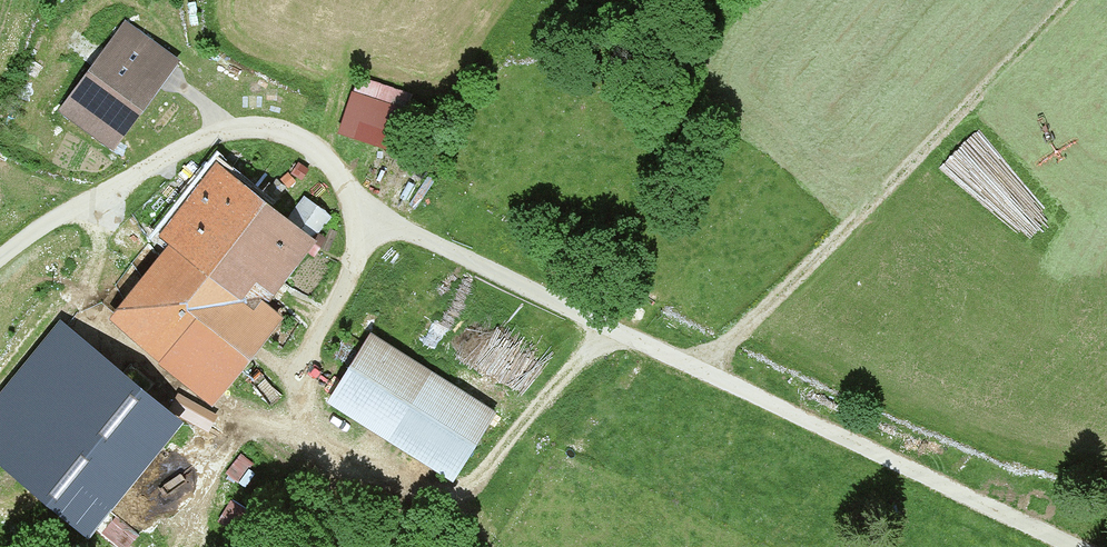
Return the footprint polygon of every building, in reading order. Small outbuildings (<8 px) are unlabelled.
[(124,26),(66,108),(116,143),(174,61),(124,26)] [(369,78),(348,130),(402,152),(423,100),(369,78)] [(174,242),(114,319),(213,397),(274,319),(259,307),(311,241),(216,167),(164,234),(174,242)] [(291,215),(319,234),(334,212),(306,193),(291,215)] [(0,387),(0,456),(94,527),(182,415),(59,318),(0,387)] [(372,336),(330,400),(450,477),(491,413),(372,336)] [(258,366),(243,379),(268,407),(283,393),(258,366)]
